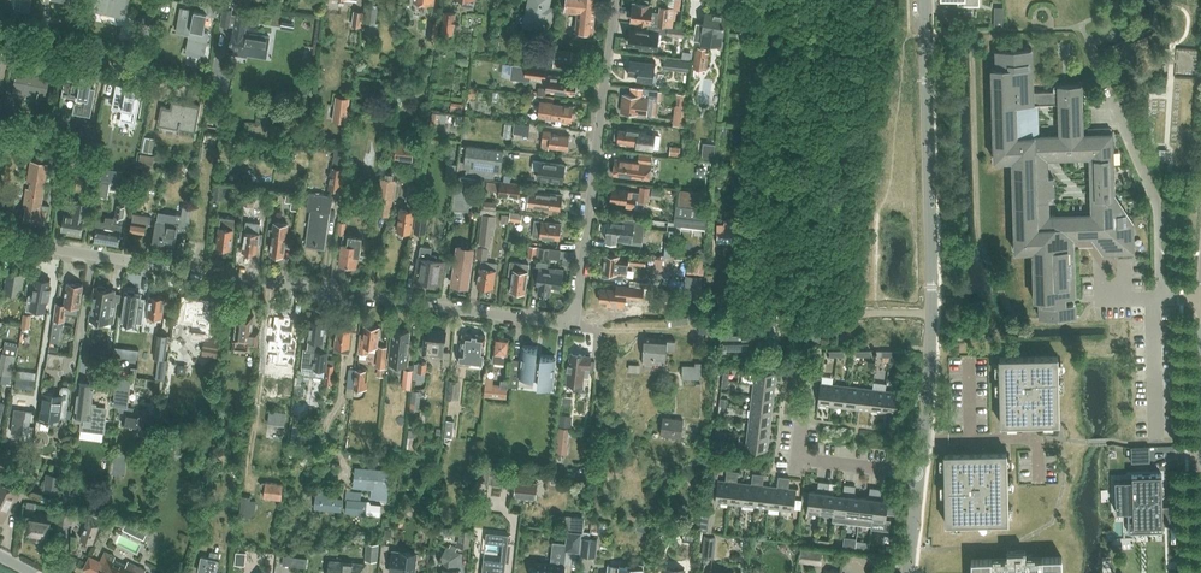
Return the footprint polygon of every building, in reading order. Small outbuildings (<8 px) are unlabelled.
[(20,10),(29,11),(31,0),(22,0),(20,10)] [(94,8),(93,10),(124,17),(127,0),(87,0),(86,6),(94,8)] [(523,27),(544,32),(547,21),(552,22),(555,8),(549,7),(550,0),(529,0),(523,27)] [(576,20),(575,30),(592,32),(596,0),(566,0),(565,11),(566,12),(576,13),(576,20)] [(632,18),(645,19),(644,23),(648,24),(658,25),(666,26),(667,19),(673,19),(675,19),(676,9),(668,8),(660,7),(659,13),(648,12),(649,0),(637,0),(637,3),(633,3),(632,18)] [(202,5),(200,12),(180,8),(176,30),(190,32),(186,50),(204,54),(209,33),(204,32),(208,15),(218,18),(220,9),(202,5)] [(368,5),(365,27),(364,34),(377,36),(379,25),(376,24),(378,6),(368,5)] [(784,7),(781,21),(794,23),(795,15),(793,15),(794,9),(784,7)] [(263,35),(245,32),(248,15),(236,13),(235,14),(231,14),(232,9),(223,8),(220,24),(234,27),(234,31),(233,31),(229,54),(247,56),(247,55),(260,57),(263,35)] [(364,12),(353,10),(351,25),(362,26),(364,12)] [(439,32),(452,34),(455,12),(442,11),(439,32)] [(696,23),(693,40),(707,42),(721,44),(722,40),(722,37),(725,16),(706,13),(704,24),(696,23)] [(428,39),(434,40),(433,46),(436,46),(437,40),(439,22),(430,22),(428,39)] [(666,36),(684,38),(685,28),(667,27),(666,36)] [(659,33),(630,29),(628,44),(640,45),(640,49),(656,51),(659,33)] [(542,49),(554,50),(555,40),(543,39),(542,49)] [(692,68),(698,69),(706,71),(709,53),(706,53),(706,48),(697,47),(697,49),(695,49),(692,68)] [(553,66),(569,68),(571,51),(554,49),(553,66)] [(1012,160),(1014,240),(1015,251),(1033,251),(1034,300),(1039,300),(1040,318),(1076,317),(1074,238),(1092,238),(1102,253),(1105,253),(1105,255),(1134,254),(1133,225),(1114,195),(1112,133),(1110,133),(1110,128),(1095,129),(1095,134),(1083,134),(1082,85),(1058,86),(1058,91),(1033,92),(1032,49),(996,50),(996,68),(991,68),(994,161),(1012,160)] [(545,50),(544,63),(551,63),(552,51),(545,50)] [(629,59),(627,75),(637,76),(637,79),(652,81),(655,62),(629,59)] [(664,59),(663,68),(688,71),(689,62),(664,59)] [(510,76),(510,77),(523,79),(524,75),(530,76),(545,78),(547,67),(525,65),(525,66),(512,64),(510,75),(510,76)] [(17,71),(12,95),(25,98),(26,95),(39,97),(39,94),(46,95),(50,77),(17,71)] [(80,80),(64,77),(61,95),(75,97),(73,112),(91,116),(96,88),(91,87),(93,76),(81,74),(80,80)] [(548,75),(546,90),(575,94),(575,92),(578,90),(578,86),(576,84),(577,79),(548,75)] [(142,89),(116,85),(112,108),(122,110),(119,124),(135,127),(142,89)] [(655,116),(657,100),(660,101),(661,93),(658,92),(658,91),(640,88),(633,87),(633,95),(624,94),(622,112),(655,116)] [(468,99),(476,100),(477,90),(469,88),(468,99)] [(672,123),(684,125),(687,94),(675,93),(675,95),(681,96),(680,106),(674,106),(672,123)] [(350,98),(335,96),(332,121),(347,122),(350,98)] [(540,100),(538,116),(571,120),(572,119),(576,119),(576,112),(572,112),(573,105),(553,103),(554,98),(542,96),(541,100),(540,100)] [(178,126),(178,129),(192,131),(192,132),(195,132),(198,116),(200,106),(183,102),(182,104),(178,104),(179,101),(172,100),(170,108),(161,106),(158,122),(178,126)] [(449,111),(462,112),(463,103),(450,101),(449,111)] [(382,103),(381,107),(380,113),(387,115),(388,109),(389,104),(382,103)] [(438,130),(439,123),(440,114),(433,112),(430,129),(438,130)] [(0,115),(0,127),(6,128),(8,119),(9,115),(0,113),(0,115)] [(447,115),(440,114),(439,123),(445,124),(447,115)] [(462,117),(455,116),(454,125),(461,126),(462,117)] [(513,133),(514,133),(514,134),(529,136),(530,125),(515,123),(515,125),(514,125),(513,133)] [(82,126),(79,141),(91,143),(94,129),(82,126)] [(617,142),(637,144),(636,147),(652,149),(654,131),(627,128),(627,130),(619,129),(618,132),(614,131),(614,139),(616,139),(616,140),(617,140),(617,142)] [(569,136),(551,133),(552,131),(544,130),(542,149),(549,150),(550,146),(568,149),(569,136)] [(1139,131),(1133,133),(1139,149),(1146,146),(1139,131)] [(142,151),(152,153),(154,138),(144,136),(142,151)] [(395,158),(412,160),(414,144),(397,142),(395,158)] [(715,144),(706,143),(702,142),(701,157),(713,158),(715,144)] [(671,145),(670,153),(679,154),(680,146),(671,145)] [(332,166),(343,167),(346,148),(334,146),(332,166)] [(502,167),(504,151),(467,146),(464,163),(470,163),(468,175),(493,178),(494,166),(502,167)] [(139,163),(154,165),(155,155),(141,153),(139,163)] [(649,178),(651,168),(652,156),(639,154),(638,162),(635,161),(634,161),(615,159),(613,174),(649,178)] [(23,208),(26,208),(24,220),(44,223),(46,212),(48,212),(49,206),(42,205),(49,164),(31,161),(23,208)] [(532,169),(539,170),(537,178),(562,181),(565,165),(540,161),(540,162),(533,161),(532,169)] [(445,179),(454,181),(456,164),(447,163),(445,179)] [(123,171),(102,167),(100,180),(110,182),(117,183),(121,184),(123,171)] [(331,167),(328,189),(340,191),(343,168),(331,167)] [(484,180),(476,179),(474,179),(457,176),(452,209),(454,210),(453,216),(465,218),(466,211),(469,212),(472,188),(473,183),(475,184),(479,184),(478,187),(483,188),(484,180)] [(379,197),(392,199),(395,180),(381,178),(379,197)] [(109,183),(107,183),(99,182),(97,196),(108,199),(109,192),(109,189),(116,190),(117,183),(110,182),(109,183)] [(501,182),(499,195),(519,198),(521,184),(501,182)] [(222,201),(224,184),(215,183),(213,200),(222,201)] [(408,183),(408,188),(405,200),(408,201),(407,209),(400,208),(397,230),(411,232),(414,210),(416,189),(417,185),(408,183)] [(634,210),(636,197),(638,197),(638,200),(648,201),(650,187),(639,186),(638,191),(612,188),(610,201),(627,203),(626,208),(634,210)] [(243,204),(253,205),(255,191),(244,189),(243,204)] [(651,189),(650,198),(660,199),(661,191),(651,189)] [(680,189),(678,204),(704,207),(706,192),(680,189)] [(530,192),(528,205),(560,209),(562,195),(530,191),(530,192)] [(311,211),(306,242),(305,246),(324,249),(324,250),(332,196),(310,193),(307,210),(311,211)] [(73,214),(65,213),(62,230),(81,233),(83,218),(93,220),(97,198),(90,196),(88,203),(75,201),(73,214)] [(483,208),(495,210),(496,202),(484,200),(483,208)] [(117,206),(115,216),(123,218),(125,207),(117,206)] [(181,215),(177,214),(175,223),(157,220),(153,244),(174,247),(177,233),(188,235),(192,208),(182,206),(181,215)] [(707,229),(709,210),(676,206),(674,225),(707,229)] [(413,232),(425,234),(428,209),(416,207),(413,232)] [(478,243),(476,258),(488,260),(489,245),(490,245),(491,236),(494,236),(497,216),(496,216),(497,211),(481,209),(480,215),(483,215),(479,243),(478,243)] [(509,220),(519,222),(521,222),(523,214),(510,212),(509,220)] [(337,234),(343,235),(343,234),(345,234),(346,223),(347,214),(339,213),(337,234)] [(132,222),(131,222),(130,231),(144,234),(146,225),(150,226),(152,217),(133,214),(132,222)] [(122,232),(122,225),(123,218),(115,216),(114,216),(114,217),(105,216),(104,222),(97,220),(96,228),(94,240),(119,244),(121,232),(122,232)] [(606,241),(617,242),(642,245),(645,218),(623,216),(622,222),(608,221),(606,241)] [(235,219),(233,219),(221,217),(219,227),(217,247),(218,247),(219,249),(223,250),(224,248),(231,249),(233,229),(235,219)] [(723,224),(717,224),(717,233),(717,236),(734,236),(734,233),(734,225),(734,219),(734,218),(723,218),(723,224)] [(245,231),(241,231),(240,241),(244,241),(242,251),(249,252),(250,254),(254,254),(255,253),(257,253),(258,243),(262,243),(263,234),(259,233),(261,223),(246,221),(246,222),(245,231)] [(534,221),(533,236),(559,239),(559,237),(560,236),(560,232),(560,231),(560,224),(534,221)] [(272,235),(270,254),(284,256),(286,236),(288,224),(274,222),(273,228),(269,228),(269,234),(272,235)] [(343,234),(343,235),(340,264),(355,266),(357,256),(360,256),(363,237),(345,234),(343,234)] [(445,269),(452,270),(450,283),(469,286),(475,247),(456,244),(454,260),(447,259),(445,269)] [(528,257),(536,258),(537,246),(529,245),(528,257)] [(444,260),(437,259),(437,256),(431,255),(432,248),(421,246),(419,257),(416,280),(440,284),(444,260)] [(537,256),(549,258),(560,259),(561,249),(550,248),(538,246),(537,256)] [(629,263),(645,265),(646,255),(630,253),(629,263)] [(604,255),(604,257),(602,257),(600,257),(599,264),(601,266),(603,266),(602,277),(623,279),(623,275),(627,276),(629,259),(620,258),(620,256),(604,255)] [(704,260),(688,259),(687,273),(703,275),(704,260)] [(536,260),(536,266),(540,267),(537,284),(539,285),(538,292),(539,293),(540,296),(546,297),(548,294),(550,294),(552,286),(560,287),(563,269),(564,269),(564,268),(556,267),(556,268),(548,267),(548,262),(536,260)] [(478,286),(478,288),(483,289),(484,287),(493,288),(495,270),(497,270),(498,263),(481,261),(480,268),(478,286)] [(528,271),(519,270),(520,263),(514,262),(510,261),(508,274),(512,275),(510,290),(525,292),(528,271)] [(4,292),(21,295),(24,274),(8,272),(4,292)] [(703,277),(688,275),(686,292),(701,293),(703,277)] [(28,295),(26,310),(32,311),(32,310),(32,308),(45,310),(46,306),(47,300),(49,300),(51,288),(49,288),(50,280),(44,279),(44,278),(43,277),(39,276),(38,277),(38,278),(36,278),(33,295),(32,295),(30,295),(28,295)] [(68,283),(64,304),(57,302),(56,302),(54,319),(50,341),(53,342),(55,342),(57,342),(59,341),(60,339),(61,337),(63,323),(61,323),(62,320),(62,321),(64,313),(78,316),(79,308),(83,285),(81,285),(80,284),(75,283),(74,284),(68,283)] [(617,285),(616,290),(601,289),(600,301),(607,302),(607,306),(625,308),(626,298),(643,300),(644,294),(644,288),(630,286),(617,285)] [(96,287),(92,311),(90,311),(89,319),(116,323),(120,301),(112,299),(114,290),(106,289),(106,287),(98,286),(98,288),(96,287)] [(122,319),(136,320),(140,294),(126,292),(122,319)] [(150,296),(148,316),(147,322),(154,323),(155,317),(162,318),(165,298),(163,297),(162,295),(158,295),(156,296),(150,296)] [(184,320),(193,321),(192,329),(194,330),(194,336),(195,338),(197,338),(205,339),(203,354),(217,355),(219,339),(208,337),(209,332),(212,313),(203,312),(204,303),(186,301),(184,320)] [(776,323),(776,312),(757,313),(757,323),(776,323)] [(237,313),(234,342),(233,349),(249,351),(250,346),(258,347),(259,331),(251,330),(253,315),(237,313)] [(21,328),(25,329),(30,329),(32,315),(23,314),(21,328)] [(267,328),(266,340),(272,340),(271,352),(279,353),(278,363),(294,364),(294,366),(295,366),(298,338),(293,338),(295,319),(275,316),(273,328),(267,328)] [(688,317),(667,319),(667,326),(688,324),(688,317)] [(699,320),(699,333),(705,333),(705,340),(714,340),(715,333),(716,333),(716,320),(699,320)] [(308,341),(307,349),(304,348),(302,367),(303,367),(302,375),(325,377),(325,370),(326,370),(327,365),(327,360),(328,352),(322,351),(322,348),(324,348),(324,342),(323,342),(325,322),(310,321),(308,341)] [(753,322),(742,323),(742,321),(735,321),(735,331),(724,331),(725,348),(757,347),(757,342),(767,342),(766,328),(753,328),(753,322)] [(334,351),(348,353),(351,327),(337,326),(334,351)] [(365,326),(364,334),(360,333),(358,353),(368,354),(369,347),(377,348),(379,327),(365,326)] [(409,331),(393,329),(390,362),(406,364),(409,341),(408,341),(409,331)] [(442,357),(443,351),(446,332),(428,330),(426,341),(424,341),(422,355),(432,356),(432,357),(432,358),(441,359),(441,358),(441,357),(442,357)] [(156,334),(153,356),(165,358),(168,335),(156,334)] [(462,334),(460,351),(458,362),(482,364),(483,354),(485,336),(462,334)] [(820,335),(812,338),(815,345),(822,342),(820,335)] [(495,337),(494,354),(493,363),(506,364),(507,356),(509,339),(495,337)] [(642,364),(645,364),(645,367),(652,368),(653,364),(666,365),(667,350),(675,350),(676,340),(644,338),(642,364)] [(5,341),(2,353),(15,355),(18,343),(5,341)] [(131,357),(138,358),(140,347),(132,346),(131,357)] [(387,347),(378,346),(376,367),(385,368),(387,347)] [(509,387),(518,388),(519,377),(534,379),(534,375),(538,376),(537,387),(553,389),(557,357),(555,357),(555,359),(536,357),(537,349),(523,347),(523,346),(521,346),(519,360),(512,359),(509,387)] [(92,347),(91,356),(107,358),(108,348),(92,347)] [(113,356),(121,357),(122,348),(114,347),(113,356)] [(2,353),(1,360),(14,363),(16,356),(15,355),(2,353)] [(591,355),(571,353),(567,384),(583,386),(584,377),(588,377),(591,355)] [(1059,411),(1057,356),(999,357),(1001,424),(1023,424),(1037,423),(1059,423),(1059,411)] [(165,358),(158,357),(157,365),(166,366),(167,358),(165,358)] [(682,378),(701,378),(701,358),(695,358),(695,366),(682,365),(682,378)] [(0,364),(0,367),(13,370),(14,363),(1,360),(0,364)] [(335,366),(334,366),(334,360),(327,360),(327,365),(326,370),(325,370),(325,377),(324,383),(324,385),(333,385),(335,366)] [(426,373),(427,364),(418,363),(417,364),(415,364),(413,379),(425,380),(425,373),(426,373)] [(0,367),(0,374),(3,375),(12,377),(13,370),(0,367)] [(385,369),(378,368),(377,376),(384,377),(385,369)] [(349,369),(347,388),(353,389),(355,369),(349,369)] [(355,369),(353,389),(367,391),(368,382),(365,382),(366,370),(358,370),(355,369)] [(413,371),(405,370),(403,389),(411,390),(413,371)] [(755,370),(753,383),(775,386),(777,372),(755,370)] [(10,384),(12,377),(3,375),(0,374),(0,382),(10,384)] [(117,377),(117,380),(113,406),(115,406),(115,410),(133,413),(134,407),(128,406),(132,378),(117,377)] [(484,396),(507,399),(509,380),(501,380),(500,385),(492,384),(493,378),(486,377),(485,383),(484,396)] [(16,378),(15,388),(33,390),(34,380),(16,378)] [(446,399),(459,400),(461,381),(448,380),(446,399)] [(72,421),(75,422),(81,423),(80,430),(104,433),(108,408),(97,406),(97,404),(93,404),(95,384),(90,384),(76,382),(72,421)] [(870,410),(883,412),(885,390),(886,384),(873,382),(872,389),(870,410)] [(753,383),(752,396),(773,399),(775,386),(753,383)] [(818,404),(831,406),(834,384),(820,383),(818,404)] [(831,406),(844,407),(847,386),(834,384),(831,406)] [(65,418),(69,391),(69,388),(67,388),(67,386),(63,385),(63,387),(61,387),(59,393),(44,390),(40,423),(58,426),(59,417),(65,418)] [(844,407),(857,409),(859,387),(847,386),(844,407)] [(857,409),(870,410),(872,389),(859,387),(857,409)] [(885,390),(883,412),(896,414),(899,392),(885,390)] [(410,410),(419,411),(421,392),(412,391),(410,410)] [(752,396),(750,409),(772,412),(773,399),(752,396)] [(163,410),(171,418),(178,410),(169,403),(163,410)] [(27,434),(31,411),(15,408),(11,433),(22,435),(22,433),(27,434)] [(750,409),(749,422),(770,425),(772,412),(750,409)] [(268,424),(285,427),(286,413),(269,411),(268,424)] [(148,429),(148,427),(151,427),(153,418),(142,416),(142,414),(139,414),(139,416),(127,413),(125,423),(130,423),(130,425),(132,426),(133,424),(139,425),(139,427),(142,428),(142,426),(145,426),(145,429),(148,429)] [(660,436),(681,439),(683,430),(684,419),(663,416),(660,436)] [(444,437),(453,438),(454,421),(446,421),(444,437)] [(749,422),(747,435),(769,438),(770,425),(749,422)] [(555,450),(568,451),(569,446),(567,445),(569,428),(558,426),(555,450)] [(291,436),(290,441),(315,444),(317,428),(306,427),(305,437),(291,436)] [(409,431),(407,448),(415,449),(416,432),(409,431)] [(769,438),(747,435),(746,448),(767,451),(769,438)] [(1149,446),(1131,447),(1131,463),(1150,462),(1149,446)] [(6,470),(13,457),(0,450),(0,468),(6,470)] [(946,523),(1008,522),(1006,452),(983,452),(968,453),(944,453),(946,523)] [(494,467),(490,466),(479,464),(477,480),(487,482),(492,482),(494,467)] [(201,473),(201,472),(201,471),(201,470),(200,469),(200,468),(199,468),(198,467),(197,467),(196,467),(195,467),(194,467),(193,467),(193,468),(192,468),(191,469),(191,470),(191,471),(190,471),(190,472),(191,473),(191,474),(191,475),(192,475),(192,476),(193,476),(193,477),(194,477),(195,477),(196,477),(197,477),(198,477),(199,476),(200,475),(201,474),(201,473)] [(492,483),(510,485),(512,469),(495,467),(492,483)] [(355,468),(354,488),(388,491),(390,471),(355,468)] [(707,468),(706,476),(718,478),(719,469),(707,468)] [(715,501),(729,503),(733,471),(727,470),(726,481),(718,480),(715,501)] [(729,503),(742,505),(744,483),(737,482),(738,472),(733,471),(729,503)] [(43,492),(59,494),(62,476),(47,473),(43,492)] [(742,505),(754,506),(758,474),(753,473),(751,484),(744,483),(742,505)] [(1132,480),(1115,480),(1115,512),(1125,512),(1125,533),(1164,532),(1164,521),(1178,521),(1177,507),(1162,507),(1161,473),(1131,475),(1132,480)] [(754,506),(767,508),(770,486),(763,485),(764,475),(758,474),(754,506)] [(767,508),(780,509),(784,477),(778,476),(777,487),(770,486),(767,508)] [(61,503),(69,504),(72,478),(64,477),(61,503)] [(784,477),(780,509),(794,511),(796,489),(789,488),(790,478),(784,477)] [(514,496),(536,499),(538,483),(515,480),(514,496)] [(820,514),(824,482),(818,481),(817,492),(810,491),(809,491),(803,490),(802,500),(808,501),(807,513),(820,514)] [(3,521),(12,504),(14,505),(20,492),(0,482),(0,520),(3,521)] [(262,488),(265,488),(264,498),(281,500),(283,484),(265,482),(262,482),(262,488)] [(820,514),(833,516),(836,494),(829,493),(830,483),(824,482),(820,514)] [(833,521),(845,522),(850,485),(844,484),(843,495),(836,494),(833,516),(833,521)] [(845,522),(858,524),(862,497),(854,496),(856,486),(850,485),(845,522)] [(862,497),(858,524),(871,525),(872,520),(876,488),(870,488),(869,498),(862,497)] [(881,489),(876,488),(872,520),(885,522),(886,514),(893,514),(895,515),(897,503),(894,503),(888,502),(888,500),(880,500),(881,489)] [(316,489),(314,507),(314,509),(323,510),(341,512),(343,499),(333,497),(333,491),(316,489)] [(380,516),(381,505),(366,504),(367,501),(360,500),(361,492),(346,490),(345,499),(347,499),(345,513),(362,515),(380,516)] [(240,516),(239,520),(247,521),(248,517),(249,518),(249,512),(255,513),(256,502),(251,501),(251,497),(241,496),(239,516),(240,516)] [(60,509),(59,517),(58,517),(57,523),(72,524),(73,517),(72,517),(72,510),(60,509)] [(565,530),(584,531),(585,517),(582,517),(580,516),(566,515),(566,518),(565,530)] [(45,537),(48,519),(33,516),(30,534),(32,535),(32,538),(42,540),(42,537),(45,537)] [(126,520),(123,527),(143,538),(147,531),(126,520)] [(99,526),(86,521),(80,539),(93,543),(99,526)] [(460,545),(470,546),(471,530),(462,529),(460,545)] [(564,566),(561,565),(562,558),(565,559),(566,550),(579,552),(581,533),(567,531),(566,545),(554,544),(554,543),(553,542),(552,557),(555,558),(554,565),(535,563),(534,572),(563,572),(564,566)] [(505,561),(508,562),(510,544),(507,544),(508,534),(486,532),(481,572),(504,572),(505,561)] [(683,533),(682,540),(697,542),(697,534),(683,533)] [(703,556),(713,557),(715,537),(705,536),(703,556)] [(581,538),(579,556),(588,557),(597,558),(598,540),(590,539),(582,538),(581,538)] [(364,559),(377,560),(378,543),(366,542),(364,559)] [(444,568),(443,572),(460,572),(461,570),(458,570),(459,555),(456,551),(456,550),(457,547),(450,544),(449,547),(447,546),(439,561),(443,563),(443,568),(444,568)] [(800,561),(821,563),(822,552),(801,550),(800,561)] [(133,572),(134,572),(145,572),(146,570),(128,561),(126,565),(114,559),(116,556),(105,551),(100,562),(89,557),(83,569),(91,572),(133,572)] [(221,553),(210,551),(209,558),(201,556),(198,572),(216,572),(221,553)] [(236,551),(234,564),(244,565),(246,553),(236,551)] [(392,572),(414,572),(416,554),(393,551),(390,572),(392,572)] [(1007,551),(1007,559),(991,560),(991,559),(971,560),(971,572),(1062,572),(1062,557),(1042,557),(1042,558),(1025,559),(1025,551),(1007,551)] [(283,565),(306,568),(307,559),(284,556),(283,565)] [(322,572),(355,572),(356,562),(323,560),(322,572)]
